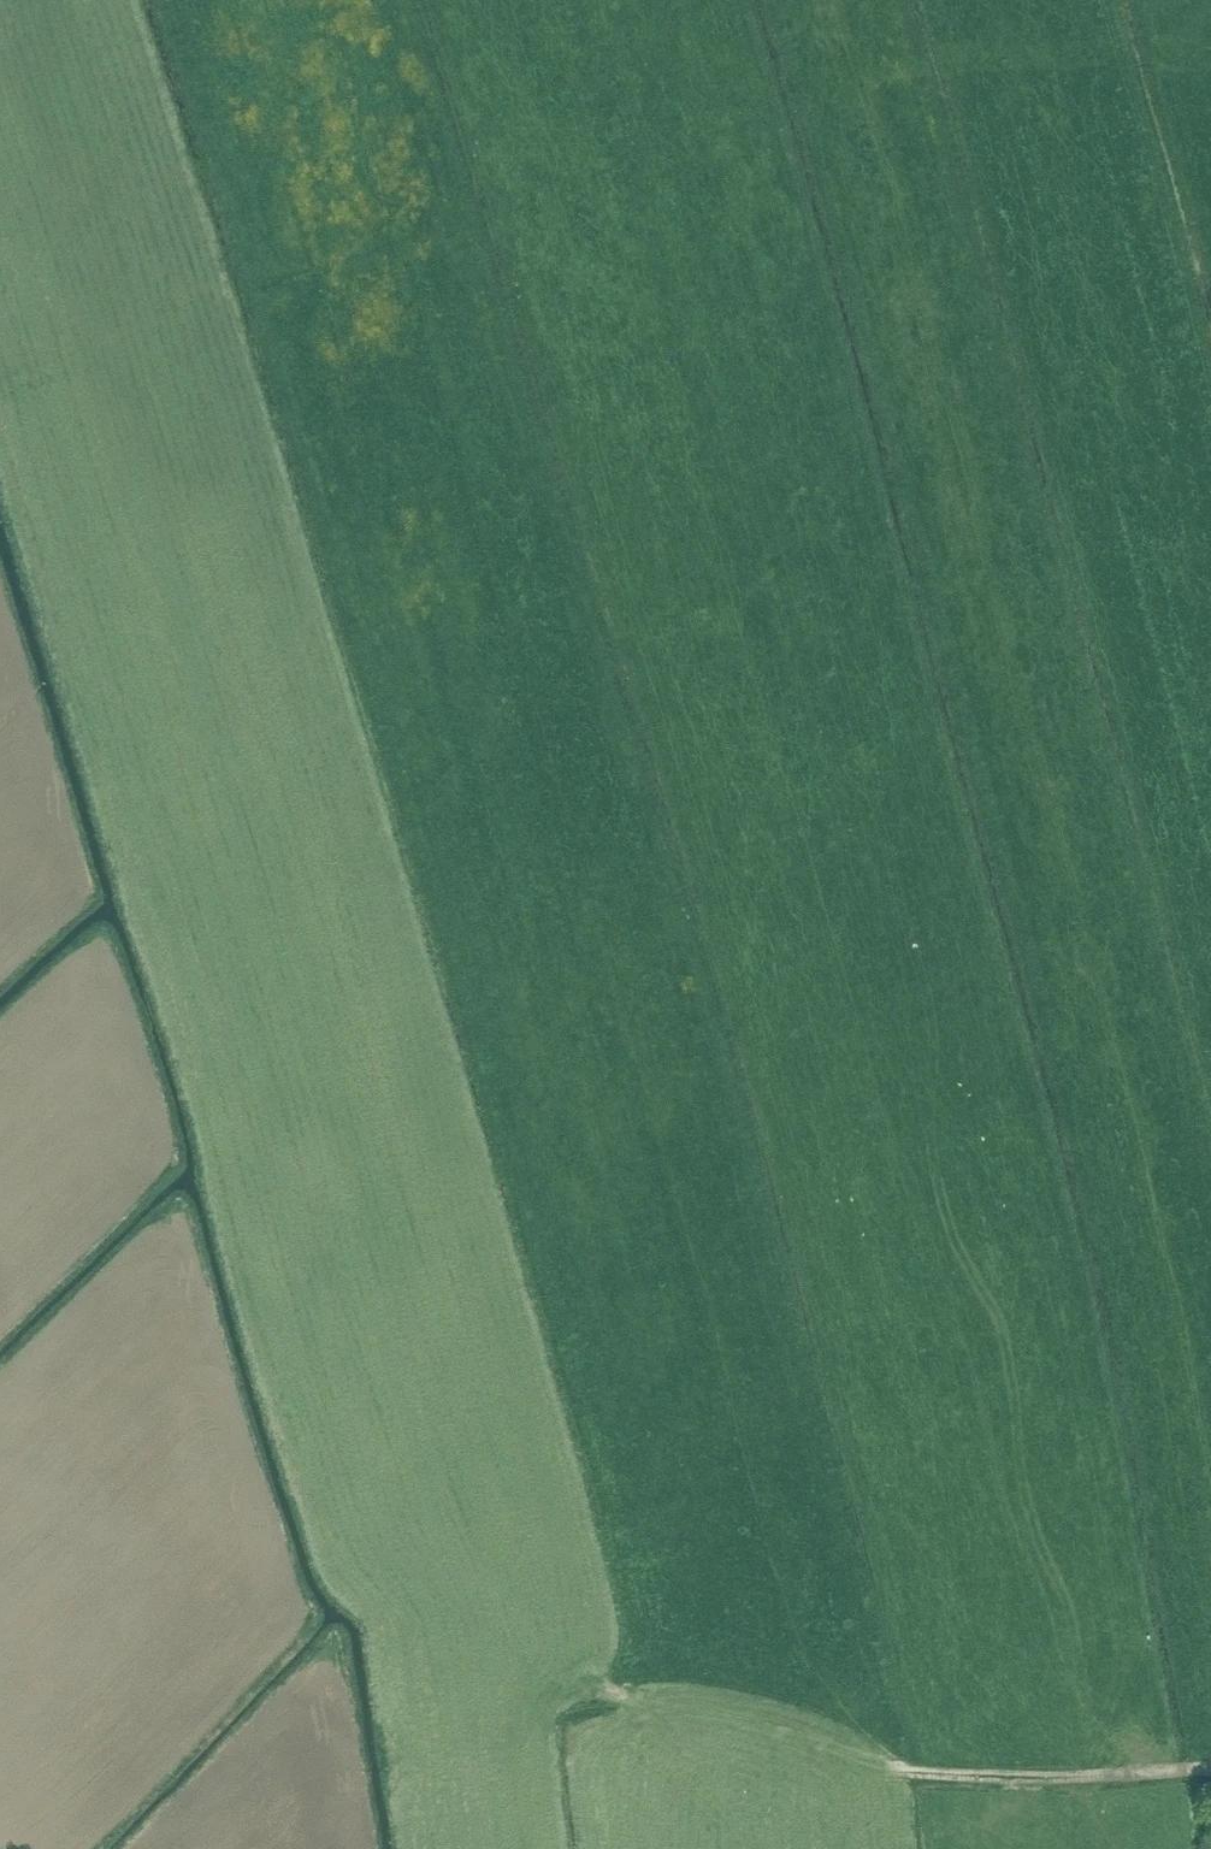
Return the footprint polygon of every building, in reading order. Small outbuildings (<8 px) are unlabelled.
[(1210,1811),(1210,1796),(1209,1789),(1196,1792),(1202,1813),(1210,1811)]
